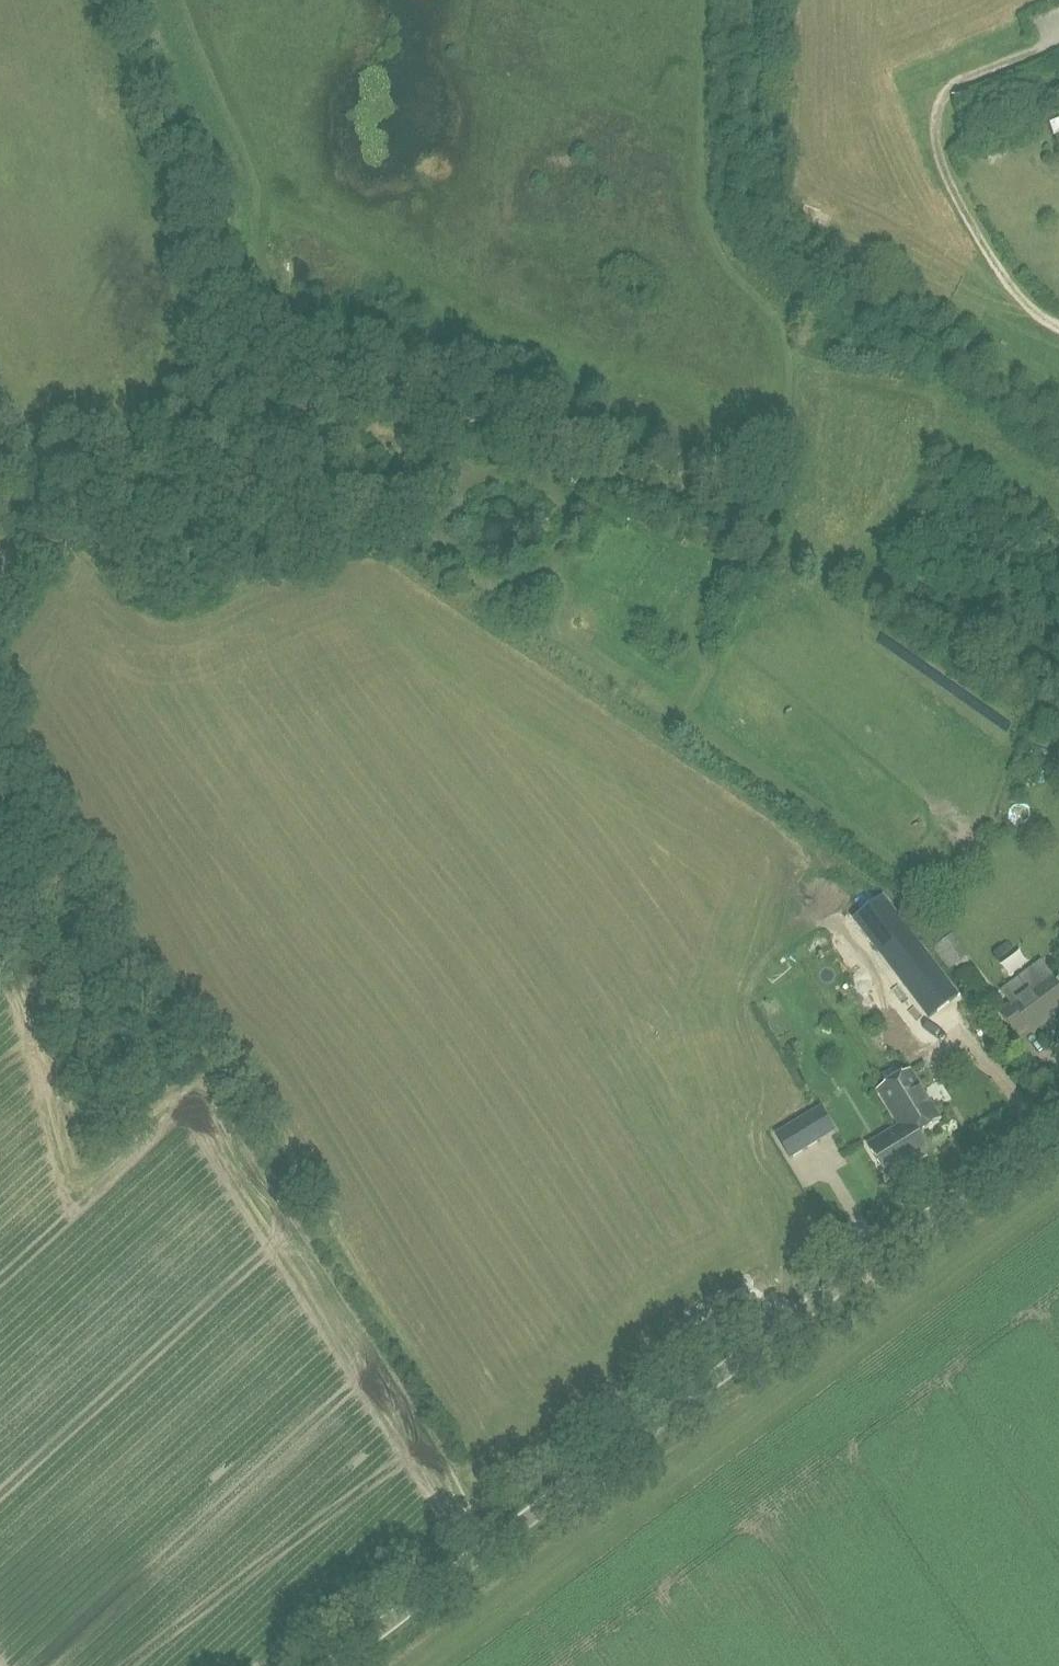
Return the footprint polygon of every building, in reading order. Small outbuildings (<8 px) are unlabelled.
[(958,996),(898,918),(870,940),(929,1018),(958,996)] [(964,937),(945,945),(957,976),(976,968),(964,937)] [(1051,975),(999,1013),(1015,1034),(1026,1026),(1030,1032),(1048,1019),(1047,1018),(1058,1009),(1058,987),(1058,986),(1058,982),(1056,983),(1051,975)] [(899,1127),(900,1126),(907,1137),(914,1132),(915,1133),(936,1118),(904,1071),(875,1092),(899,1127)] [(790,1158),(820,1139),(806,1115),(776,1134),(790,1158)] [(927,1151),(915,1133),(914,1132),(907,1137),(900,1126),(899,1127),(868,1149),(888,1178),(927,1151)]
